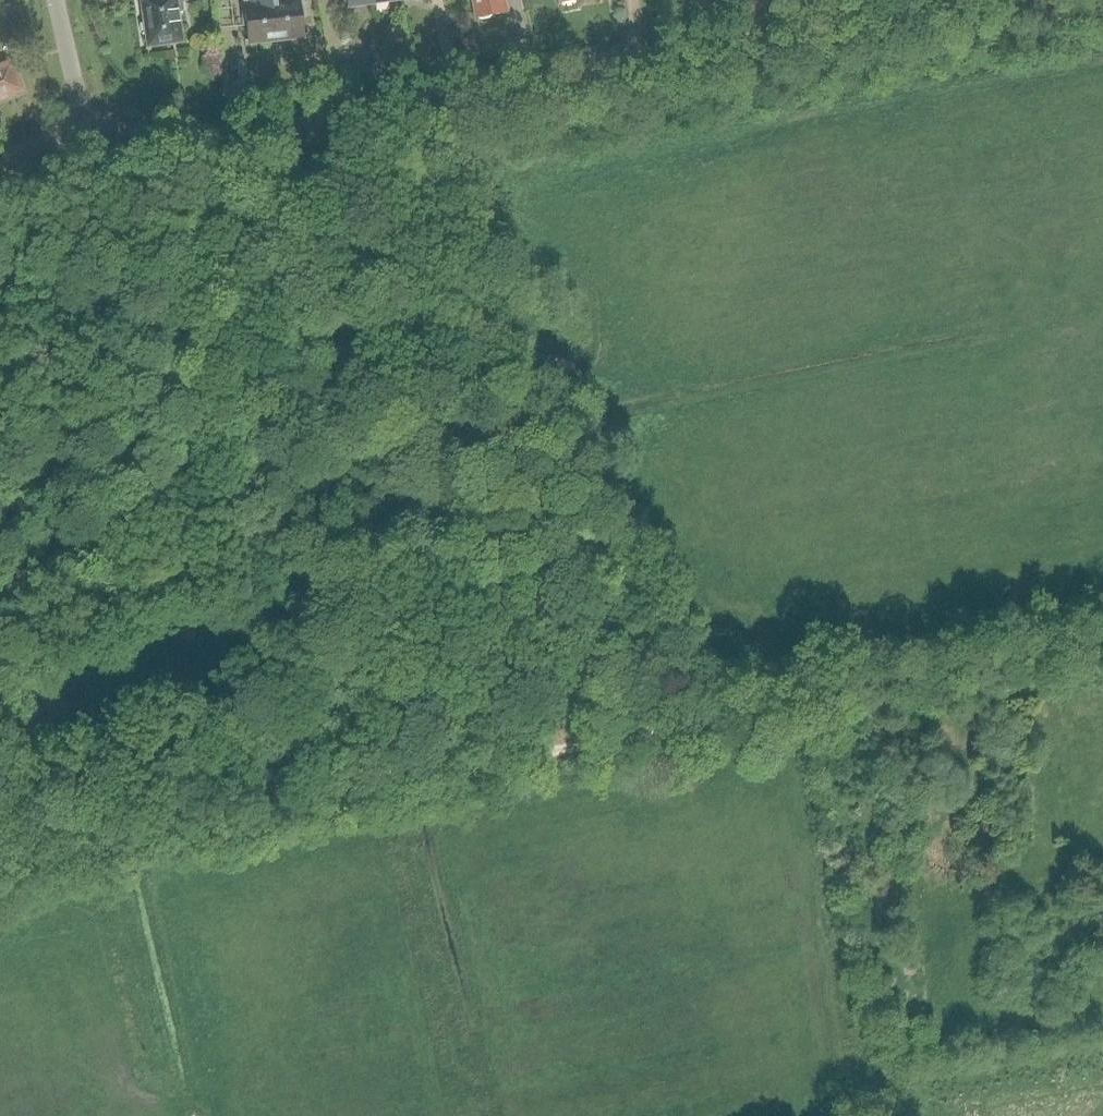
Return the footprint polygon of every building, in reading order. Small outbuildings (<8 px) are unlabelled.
[(181,0),(141,0),(144,18),(142,22),(143,28),(146,29),(148,45),(180,40),(176,11),(183,10),(181,0)] [(249,5),(243,5),(244,9),(241,12),(242,20),(245,23),(247,42),(275,39),(271,0),(248,0),(249,5)] [(294,0),(271,0),(275,39),(303,36),(301,17),(303,14),(303,6),(300,3),(299,0),(295,0),(294,0)] [(505,0),(472,0),(476,18),(479,17),(482,19),(491,17),(493,14),(507,11),(505,0)] [(0,68),(0,98),(20,90),(10,64),(0,68)]
